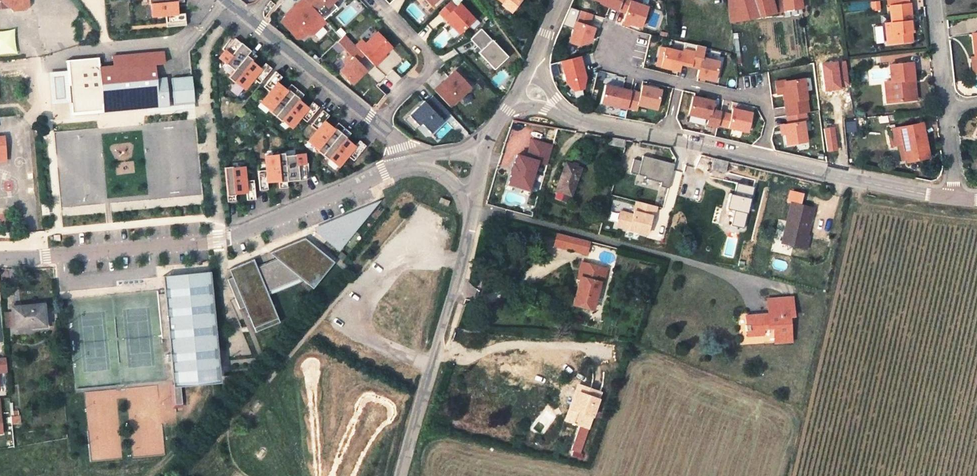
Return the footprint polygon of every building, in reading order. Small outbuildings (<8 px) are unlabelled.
[(7,17),(21,16),(25,12),(23,0),(0,0),(0,10),(7,17)] [(140,1),(141,9),(142,9),(144,20),(158,19),(159,27),(179,25),(178,17),(170,18),(168,7),(176,6),(175,0),(149,0),(140,1)] [(297,4),(309,17),(317,9),(321,14),(334,1),(334,0),(301,0),(297,4)] [(418,2),(425,10),(436,0),(416,0),(418,2)] [(510,3),(506,0),(483,0),(501,14),(510,3)] [(582,9),(611,18),(616,3),(617,0),(585,0),(582,9)] [(768,3),(765,3),(764,0),(722,0),(725,27),(770,19),(768,3)] [(780,17),(798,14),(796,0),(777,0),(777,1),(780,17)] [(777,1),(768,3),(770,19),(780,17),(777,1)] [(886,12),(888,12),(908,10),(906,2),(886,5),(886,12)] [(626,7),(616,3),(611,18),(621,21),(619,30),(634,35),(641,14),(625,9),(626,7)] [(282,21),(274,28),(290,45),(301,35),(306,40),(319,28),(309,17),(297,4),(283,17),(285,19),(282,22),(282,21)] [(444,8),(433,19),(452,40),(468,25),(454,10),(449,14),(444,8)] [(889,29),(888,29),(891,50),(910,48),(907,28),(910,27),(908,10),(888,12),(889,29)] [(584,22),(571,18),(561,50),(570,53),(582,50),(586,36),(580,34),(584,22)] [(0,31),(0,55),(17,54),(16,30),(0,31)] [(322,41),(326,35),(318,30),(314,37),(322,41)] [(475,35),(464,46),(474,57),(489,72),(500,62),(475,35)] [(354,47),(349,52),(357,61),(366,71),(384,54),(370,39),(358,51),(354,47)] [(971,63),(975,64),(976,78),(976,39),(968,40),(971,63)] [(227,41),(211,61),(226,73),(242,54),(237,49),(227,41)] [(339,70),(332,77),(345,90),(359,77),(350,68),(357,61),(349,52),(338,41),(330,48),(343,61),(336,67),(339,70)] [(656,50),(652,49),(647,68),(652,69),(656,50)] [(689,58),(656,50),(652,69),(670,74),(671,71),(685,74),(689,58)] [(103,91),(105,112),(148,108),(158,107),(170,106),(167,77),(158,78),(157,65),(166,65),(165,51),(113,56),(114,65),(101,66),(103,91)] [(690,51),(689,58),(685,74),(693,76),(693,79),(710,83),(714,63),(697,59),(699,53),(690,51)] [(248,59),(242,54),(226,73),(220,81),(226,86),(227,85),(236,92),(245,81),(251,86),(263,71),(257,66),(252,72),(244,65),(248,59)] [(100,57),(66,60),(71,115),(105,112),(103,91),(101,66),(100,57)] [(489,72),(474,57),(472,59),(486,74),(489,72)] [(976,78),(975,64),(971,63),(967,64),(969,79),(976,78)] [(573,65),(554,70),(559,91),(567,99),(576,96),(578,86),(577,80),(574,80),(573,75),(575,74),(573,65)] [(885,71),(869,72),(869,77),(883,76),(884,80),(886,80),(885,71)] [(890,88),(888,89),(890,109),(910,107),(908,93),(907,93),(906,88),(912,87),(910,71),(888,73),(890,88)] [(268,75),(255,90),(261,95),(253,106),(261,113),(261,114),(267,119),(289,92),(283,87),(278,93),(269,86),(274,80),(268,75)] [(193,78),(173,80),(175,103),(184,102),(196,101),(193,78)] [(447,78),(427,97),(443,114),(463,95),(447,78)] [(796,87),(768,92),(770,104),(781,102),(782,109),(780,109),(782,123),(801,120),(796,87)] [(295,97),(289,92),(267,119),(273,124),(274,123),(282,130),(291,119),(297,124),(310,109),(304,104),(299,110),(290,103),(295,97)] [(625,99),(599,93),(595,111),(621,117),(625,99)] [(634,101),(625,99),(621,117),(630,120),(632,113),(650,117),(655,98),(635,94),(634,101)] [(416,107),(400,121),(410,132),(413,129),(422,139),(435,128),(434,127),(441,120),(425,102),(418,109),(416,107)] [(707,112),(687,108),(683,125),(702,129),(701,135),(711,137),(712,133),(715,120),(706,118),(707,112)] [(308,133),(299,144),(308,151),(307,152),(313,157),(335,130),(329,125),(324,131),(316,124),(321,118),(314,113),(302,128),(308,133)] [(726,122),(715,120),(712,133),(742,140),(746,121),(727,116),(726,122)] [(801,120),(782,123),(784,134),(781,134),(784,154),(803,151),(800,131),(803,130),(801,120)] [(410,132),(400,121),(396,126),(406,136),(410,132)] [(335,130),(313,157),(320,162),(320,161),(329,168),(338,158),(344,163),(357,147),(351,142),(346,148),(337,141),(342,135),(335,130)] [(904,169),(926,165),(920,130),(898,134),(901,151),(904,169)] [(901,151),(898,134),(886,136),(889,153),(901,151)] [(616,143),(601,140),(599,148),(614,152),(616,143)] [(508,160),(505,169),(504,169),(501,179),(502,179),(500,188),(520,194),(528,166),(537,168),(543,150),(522,144),(517,162),(508,160)] [(258,171),(250,171),(252,191),(260,190),(259,183),(270,181),(271,189),(279,188),(279,183),(277,158),(276,154),(268,154),(268,156),(257,157),(258,171)] [(296,157),(277,158),(279,183),(287,183),(299,182),(296,157)] [(631,169),(623,167),(620,180),(636,184),(635,186),(652,190),(650,195),(658,197),(665,169),(633,161),(631,169)] [(722,165),(708,162),(706,173),(720,176),(722,165)] [(562,169),(557,168),(547,194),(549,195),(546,203),(559,208),(572,173),(568,172),(562,169)] [(226,176),(218,177),(221,212),(229,211),(228,203),(239,202),(240,210),(249,209),(247,189),(239,190),(237,176),(226,177),(226,176)] [(737,184),(735,195),(731,194),(728,210),(735,211),(732,226),(745,229),(754,188),(737,184)] [(652,190),(635,186),(634,190),(650,195),(652,190)] [(450,201),(441,197),(439,203),(448,206),(450,201)] [(648,210),(627,205),(624,219),(611,216),(608,230),(638,237),(643,220),(645,220),(648,210)] [(808,216),(788,210),(778,249),(802,255),(805,242),(802,240),(808,216)] [(241,264),(228,270),(231,278),(226,280),(238,309),(244,307),(254,333),(279,322),(268,296),(266,292),(299,278),(303,281),(308,285),(330,259),(304,238),(268,253),(276,259),(256,268),(253,259),(241,264)] [(566,243),(551,239),(548,251),(562,255),(566,243)] [(578,259),(581,247),(566,243),(562,255),(578,259)] [(330,259),(308,285),(312,288),(334,262),(330,259)] [(601,275),(575,268),(571,282),(574,283),(567,310),(587,315),(594,288),(597,289),(601,275)] [(299,278),(266,292),(268,296),(303,281),(299,278)] [(164,294),(157,294),(161,339),(168,338),(170,338),(166,294),(164,294)] [(13,306),(15,327),(45,325),(43,303),(13,306)] [(783,321),(788,320),(787,303),(764,305),(765,320),(740,323),(741,336),(745,336),(746,341),(761,339),(760,335),(768,335),(770,348),(786,346),(783,321)] [(0,357),(0,371),(9,370),(8,356),(0,357)] [(180,384),(173,384),(174,399),(182,398),(180,384)] [(592,405),(571,399),(566,412),(572,414),(569,423),(575,425),(567,449),(568,451),(566,457),(575,459),(592,405)] [(22,425),(21,414),(13,414),(14,426),(22,425)]
